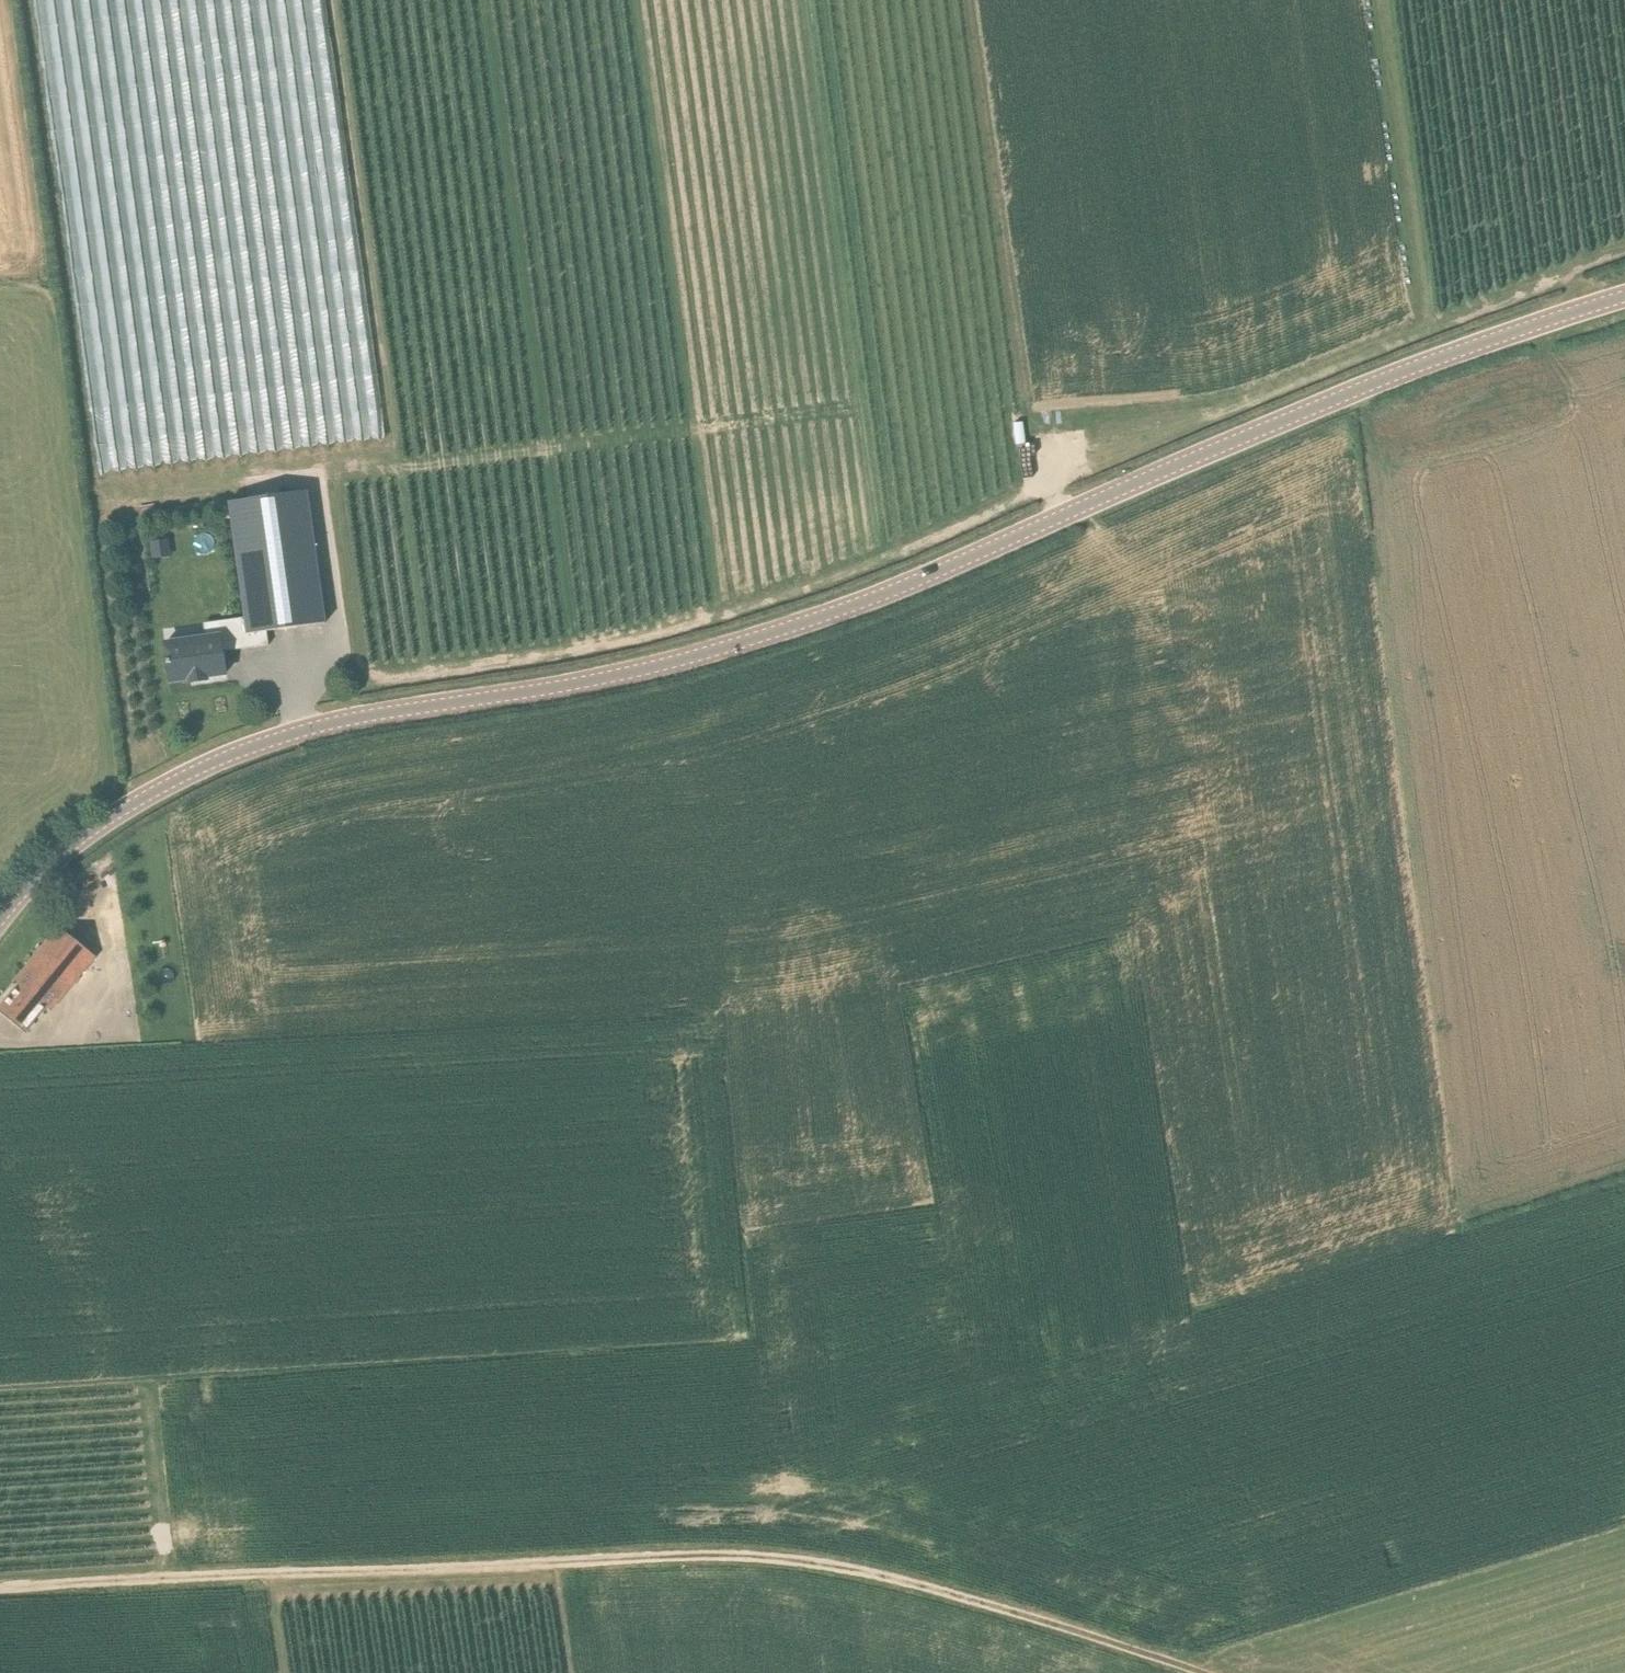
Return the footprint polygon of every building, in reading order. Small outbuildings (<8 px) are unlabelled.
[(207,680),(206,676),(226,673),(223,652),(269,645),(267,631),(325,623),(307,491),(229,502),(245,618),(204,623),(206,638),(165,644),(170,681),(190,678),(190,683),(207,680)] [(94,955),(60,927),(16,982),(19,985),(0,1009),(0,1012),(26,1032),(46,1007),(50,1010),(94,955)]
